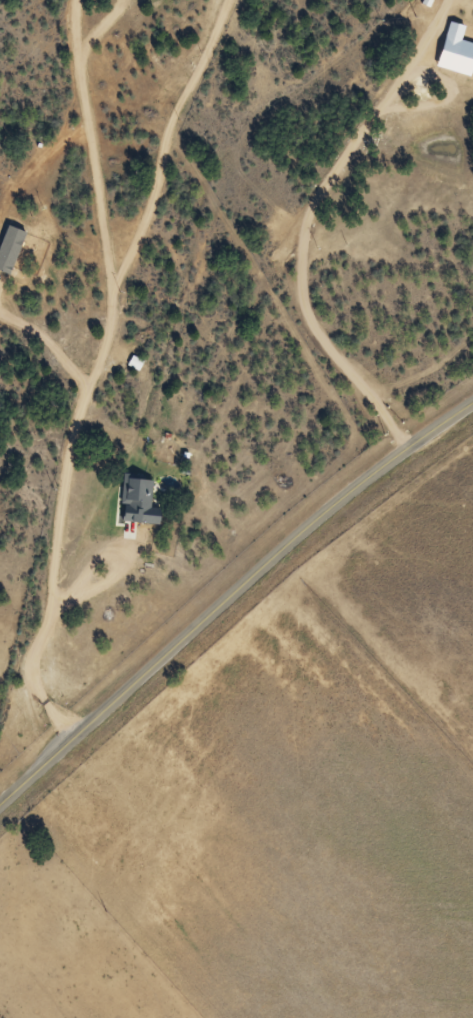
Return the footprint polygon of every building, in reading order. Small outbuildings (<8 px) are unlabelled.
[(148,515),(160,502),(150,493),(138,506),(148,515)]
